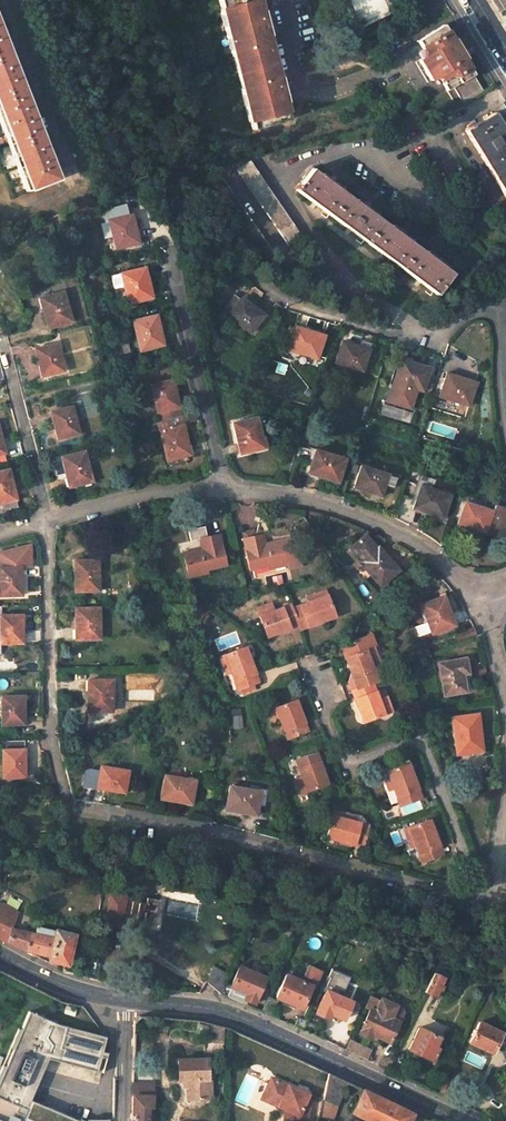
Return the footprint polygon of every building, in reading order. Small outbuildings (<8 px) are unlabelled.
[(269,40),(268,41),(265,28),(268,27),(264,12),(262,12),(258,0),(219,0),(221,9),(219,9),(221,16),(224,17),(226,25),(225,28),(227,38),(230,38),(232,47),(230,50),(231,55),(234,55),(242,88),(239,88),(242,98),(243,98),(279,85),(276,73),(277,73),(277,72),(269,40)] [(357,27),(391,11),(386,0),(343,0),(357,27)] [(459,100),(469,99),(483,90),(447,31),(443,24),(417,40),(421,47),(425,54),(417,59),(430,80),(438,75),(447,91),(452,88),(459,100)] [(29,190),(57,179),(0,31),(0,116),(29,190)] [(254,130),(290,120),(286,103),(288,102),(283,86),(280,87),(280,86),(279,85),(243,98),(243,99),(248,122),(251,121),(254,130)] [(505,197),(505,134),(493,113),(465,131),(487,167),(505,197)] [(301,237),(249,162),(237,170),(288,245),(301,237)] [(273,252),(216,169),(204,178),(260,261),(273,252)] [(413,244),(311,169),(296,190),(383,254),(437,294),(452,274),(413,244)] [(109,220),(128,216),(125,205),(102,211),(105,222),(109,221),(109,220)] [(136,233),(131,215),(128,216),(109,220),(109,221),(117,248),(137,243),(135,233),(136,233)] [(37,242),(43,238),(38,232),(32,237),(37,242)] [(148,277),(145,267),(121,273),(128,304),(152,298),(147,277),(148,277)] [(72,321),(64,291),(40,298),(48,328),(72,321)] [(239,300),(233,296),(221,312),(227,316),(228,316),(239,300)] [(256,308),(241,298),(239,300),(228,316),(251,333),(263,316),(255,310),(256,308)] [(161,335),(156,315),(133,321),(140,351),(163,345),(160,335),(161,335)] [(304,330),(294,327),(287,350),(317,358),(324,335),(304,329),(304,330)] [(359,346),(342,341),(335,362),(362,371),(369,351),(358,347),(359,346)] [(64,371),(57,343),(34,349),(39,367),(41,367),(43,376),(64,371)] [(410,363),(400,360),(393,383),(416,389),(423,391),(430,368),(410,362),(410,363)] [(467,380),(446,373),(439,396),(469,406),(476,383),(466,380),(467,380)] [(120,380),(119,375),(104,379),(106,389),(111,388),(109,383),(120,380)] [(173,389),(171,380),(150,386),(159,421),(181,415),(175,389),(173,389)] [(416,389),(393,383),(388,402),(411,408),(416,389)] [(79,434),(74,406),(52,411),(54,421),(53,421),(57,439),(79,434)] [(183,424),(195,421),(193,412),(181,415),(183,424)] [(192,454),(183,424),(181,415),(159,421),(157,422),(159,430),(168,460),(192,454)] [(261,438),(256,417),(233,423),(240,454),(263,448),(260,438),(261,438)] [(345,459),(315,450),(308,472),(318,475),(318,476),(337,482),(345,459)] [(93,481),(85,451),(61,457),(66,477),(67,477),(70,487),(93,481)] [(353,489),(370,494),(370,493),(380,496),(384,485),(393,487),(396,477),(387,474),(360,466),(353,489)] [(8,468),(0,471),(0,504),(16,499),(8,468)] [(450,495),(420,485),(413,509),(442,518),(450,495)] [(18,507),(16,499),(0,504),(0,512),(18,507)] [(465,502),(458,523),(475,529),(475,528),(485,531),(485,534),(497,537),(504,534),(505,529),(505,509),(494,505),(492,511),(465,502)] [(206,537),(207,537),(204,526),(187,530),(190,541),(197,539),(200,549),(208,547),(206,537)] [(200,549),(184,553),(189,577),(207,573),(207,569),(226,565),(219,534),(207,537),(206,537),(208,547),(200,549)] [(270,568),(288,564),(290,569),(300,566),(293,537),(283,540),(264,544),(262,534),(243,539),(250,570),(253,569),(269,565),(270,568)] [(360,563),(381,586),(399,570),(385,554),(384,555),(377,547),(365,535),(353,546),(360,555),(362,553),(365,557),(361,562),(360,563)] [(23,566),(28,566),(28,563),(32,562),(31,543),(0,551),(0,567),(23,566)] [(349,550),(361,562),(365,557),(362,553),(360,555),(353,546),(349,550)] [(98,560),(75,560),(75,570),(74,570),(75,592),(99,591),(98,560)] [(269,565),(253,569),(255,578),(264,576),(271,574),(270,568),(269,565)] [(0,567),(0,596),(23,594),(22,577),(23,577),(23,566),(0,567)] [(335,616),(325,591),(315,594),(316,599),(300,606),(308,626),(335,616)] [(444,596),(421,605),(432,634),(454,627),(450,616),(451,616),(444,596)] [(292,609),(291,604),(282,608),(290,627),(298,625),(292,609)] [(290,627),(282,608),(269,613),(267,605),(256,609),(267,636),(290,627)] [(308,626),(300,606),(292,609),(298,625),(300,629),(308,626)] [(99,608),(75,608),(75,630),(76,630),(76,640),(100,639),(99,608)] [(0,615),(0,632),(0,644),(23,643),(22,614),(0,615)] [(255,674),(244,646),(220,656),(224,667),(228,665),(234,682),(255,674)] [(377,657),(373,647),(345,657),(354,680),(374,673),(369,660),(377,657)] [(465,658),(439,663),(444,695),(470,690),(465,658)] [(377,681),(374,673),(354,680),(357,688),(372,683),(377,681)] [(255,674),(234,682),(237,690),(258,682),(255,674)] [(112,681),(89,680),(89,690),(88,690),(88,711),(112,712),(112,681)] [(375,691),(372,683),(357,688),(352,690),(356,699),(375,691)] [(380,704),(375,691),(356,699),(364,722),(392,711),(388,701),(380,704)] [(24,696),(1,696),(1,724),(24,724),(24,696)] [(295,700),(268,710),(271,721),(279,718),(284,730),(304,723),(295,700)] [(477,714),(452,718),(457,755),(481,751),(477,728),(479,727),(477,714)] [(307,731),(304,723),(284,730),(287,738),(307,731)] [(25,740),(2,741),(2,750),(25,749),(25,740)] [(25,749),(2,750),(3,778),(26,777),(25,749)] [(319,761),(315,752),(295,760),(299,769),(319,761)] [(319,761),(299,769),(304,781),(296,784),(300,795),(328,784),(319,761)] [(408,763),(382,772),(386,783),(391,781),(397,798),(418,790),(408,763)] [(118,769),(100,766),(96,788),(124,793),(128,772),(118,770),(118,769)] [(195,780),(164,775),(160,799),(181,802),(192,803),(195,780)] [(246,813),(257,814),(257,813),(275,816),(278,799),(268,797),(268,800),(259,799),(261,791),(230,786),(226,810),(246,813)] [(421,798),(418,790),(397,798),(400,806),(421,798)] [(259,799),(268,800),(268,797),(269,793),(261,791),(259,799)] [(327,837),(363,847),(369,825),(343,819),(344,814),(334,811),(327,837)] [(429,819),(404,829),(408,839),(413,837),(419,854),(439,846),(429,819)] [(439,846),(419,854),(422,863),(443,855),(439,846)] [(136,898),(111,894),(105,924),(120,927),(121,924),(129,925),(128,928),(149,932),(152,914),(158,916),(161,900),(148,898),(147,904),(140,902),(140,899),(136,898)] [(0,901),(0,938),(7,942),(10,927),(11,928),(18,913),(0,901)] [(296,928),(287,924),(284,931),(293,935),(296,928)] [(11,928),(10,927),(7,942),(24,950),(50,959),(66,962),(73,935),(56,931),(56,932),(36,928),(35,934),(11,928)] [(231,973),(214,964),(206,980),(219,994),(221,995),(231,973)] [(266,977),(240,966),(230,987),(233,988),(246,994),(244,999),(255,1004),(262,986),(266,977)] [(298,979),(286,974),(276,997),(302,1008),(311,986),(314,987),(321,971),(309,966),(304,976),(302,981),(298,979)] [(330,991),(326,990),(316,1013),(328,1018),(331,1013),(339,1017),(344,1019),(352,1001),(343,997),(351,977),(332,969),(329,976),(331,977),(327,985),(331,987),(330,991)] [(446,978),(434,972),(425,992),(435,997),(446,978)] [(246,994),(233,988),(228,998),(242,1004),(244,999),(246,994)] [(278,1001),(269,996),(262,1012),(272,1016),(278,1001)] [(370,1008),(359,1033),(371,1039),(372,1034),(390,1042),(403,1012),(401,1008),(385,1000),(380,1001),(370,997),(365,1006),(370,1008)] [(88,1119),(31,1097),(41,1069),(47,1054),(58,1057),(66,1022),(27,1008),(20,1026),(17,1025),(4,1059),(0,1069),(0,1120),(94,1120),(88,1119)] [(306,1021),(298,1018),(294,1026),(303,1030),(306,1021)] [(104,1031),(66,1022),(58,1057),(102,1066),(106,1048),(101,1046),(104,1031)] [(502,1033),(479,1022),(470,1042),(492,1053),(502,1033)] [(440,1037),(420,1026),(408,1049),(431,1062),(438,1048),(435,1046),(440,1037)] [(346,1049),(367,1060),(371,1050),(356,1042),(350,1039),(346,1049)] [(223,1058),(223,1042),(204,1043),(204,1058),(207,1058),(223,1058)] [(204,1058),(178,1060),(179,1080),(187,1080),(187,1099),(211,1098),(211,1079),(208,1079),(207,1058),(204,1058)] [(388,1058),(383,1059),(379,1066),(388,1071),(393,1060),(388,1058)] [(151,1072),(133,1071),(133,1083),(132,1097),(132,1116),(132,1120),(146,1120),(147,1106),(151,1107),(151,1072)] [(348,1082),(328,1073),(322,1098),(338,1106),(348,1082)] [(271,1078),(261,1099),(286,1110),(284,1120),(306,1120),(311,1100),(307,1099),(308,1094),(271,1078)] [(359,1088),(357,1092),(361,1094),(352,1112),(370,1120),(409,1120),(413,1113),(359,1088)] [(338,1106),(322,1098),(318,1117),(333,1120),(338,1106)]
